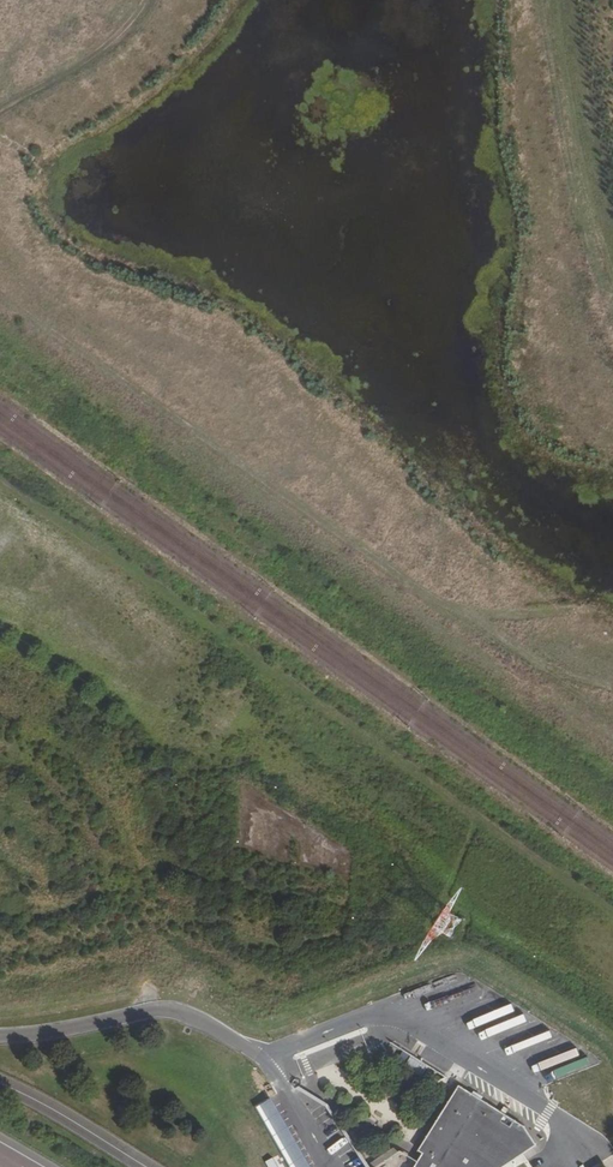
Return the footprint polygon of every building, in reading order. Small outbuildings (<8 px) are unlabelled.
[(411,1056),(405,1065),(422,1075),(428,1066),(411,1056)] [(460,1089),(420,1152),(427,1157),(422,1164),(419,1163),(416,1166),(506,1166),(536,1146),(524,1128),(460,1089)]
